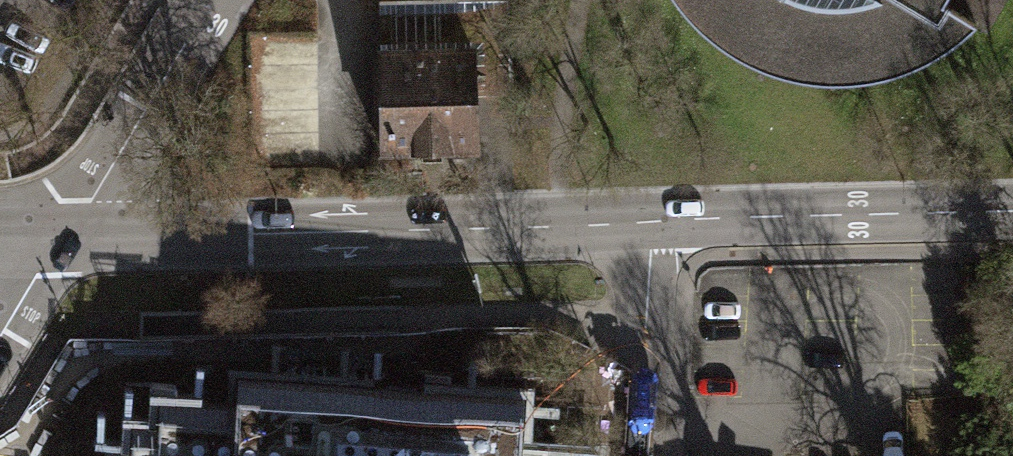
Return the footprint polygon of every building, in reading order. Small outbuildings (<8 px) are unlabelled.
[(672,1),(806,66),(843,57),(846,59),(1012,19),(1012,16),(979,0),(672,0),(672,1)] [(381,32),(381,138),(482,139),(482,32),(381,32)] [(237,404),(160,400),(158,424),(133,423),(132,449),(105,447),(105,455),(594,455),(594,453),(520,449),(523,395),(238,380),(237,404)]
